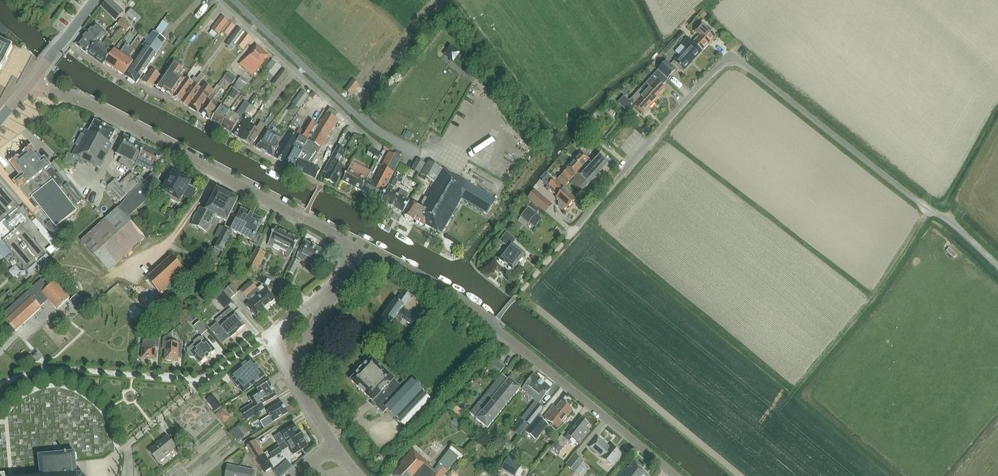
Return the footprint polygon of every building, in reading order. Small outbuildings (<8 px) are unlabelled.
[(116,22),(125,13),(111,0),(108,0),(101,8),(116,22)] [(136,23),(141,18),(131,10),(127,15),(136,23)] [(706,15),(701,11),(697,15),(702,20),(706,15)] [(228,22),(221,16),(211,29),(218,35),(228,22)] [(122,28),(126,23),(121,19),(118,24),(122,28)] [(164,35),(170,23),(163,20),(157,32),(164,35)] [(87,53),(99,42),(107,34),(96,23),(75,45),(87,54),(87,53)] [(127,32),(131,27),(126,23),(122,28),(127,32)] [(712,42),(716,37),(702,24),(695,31),(700,36),(694,43),(703,51),(712,42)] [(235,46),(244,34),(244,33),(237,28),(225,45),(232,50),(235,46)] [(136,84),(161,48),(166,40),(154,32),(143,46),(145,47),(134,63),(125,76),(136,84)] [(244,34),(235,46),(242,51),(252,40),(244,34)] [(95,59),(110,42),(107,39),(103,44),(99,42),(87,53),(95,59)] [(703,51),(694,43),(688,39),(684,44),(689,49),(687,50),(681,57),(679,56),(674,61),(684,71),(703,51)] [(0,41),(0,71),(12,47),(0,41)] [(104,63),(114,52),(109,49),(113,44),(110,42),(95,59),(103,65),(104,63)] [(115,70),(131,47),(126,44),(120,54),(115,50),(114,52),(104,63),(115,70)] [(260,67),(270,56),(256,45),(239,65),(253,76),(255,78),(262,69),(260,67)] [(681,45),(675,52),(679,56),(681,57),(687,50),(681,45)] [(444,55),(453,61),(459,52),(451,46),(444,55)] [(129,59),(135,50),(131,47),(115,70),(125,76),(134,63),(129,59)] [(269,72),(264,78),(269,82),(281,67),(272,60),(265,69),(269,72)] [(182,84),(184,80),(180,76),(183,71),(181,70),(183,67),(174,61),(156,87),(165,93),(166,92),(173,97),(182,84)] [(658,71),(667,79),(676,70),(666,61),(657,70),(658,71)] [(288,74),(282,69),(271,84),(277,88),(288,74)] [(152,88),(161,76),(152,70),(143,82),(152,88)] [(667,90),(663,86),(668,80),(667,79),(658,71),(641,89),(655,102),(667,90)] [(235,79),(227,73),(222,79),(230,85),(235,79)] [(189,107),(202,89),(196,85),(204,76),(201,74),(194,83),(181,102),(189,107)] [(249,84),(240,77),(232,88),(242,95),(249,84)] [(194,83),(186,78),(182,84),(173,97),(181,102),(194,83)] [(353,80),(344,91),(351,97),(360,86),(353,80)] [(198,114),(213,90),(205,85),(202,89),(189,107),(198,114)] [(217,109),(217,108),(220,102),(214,98),(221,88),(216,85),(213,90),(198,114),(209,120),(217,109)] [(237,93),(232,89),(227,96),(233,100),(237,93)] [(644,115),(655,102),(641,89),(629,101),(624,96),(618,103),(630,114),(636,107),(644,115)] [(308,96),(301,90),(291,104),(298,109),(308,96)] [(320,98),(312,91),(308,97),(316,103),(320,98)] [(231,134),(250,106),(245,102),(236,115),(230,112),(221,127),(231,134)] [(221,127),(230,112),(231,111),(222,105),(211,121),(221,127)] [(253,120),(248,117),(253,108),(250,106),(231,134),(241,140),(248,128),(253,120)] [(339,120),(334,117),(337,113),(330,109),(310,142),(322,149),(339,120)] [(110,142),(115,131),(95,121),(89,132),(85,130),(72,155),(100,169),(113,144),(110,142)] [(307,139),(315,124),(310,121),(300,135),(291,130),(274,158),(285,164),(293,149),(300,136),(307,139)] [(249,126),(248,128),(241,140),(252,147),(265,125),(261,122),(256,130),(249,126)] [(256,148),(273,157),(279,146),(283,138),(267,128),(259,141),(258,140),(254,147),(256,148)] [(134,164),(144,146),(125,136),(116,154),(122,158),(119,164),(130,170),(133,163),(134,164)] [(305,147),(309,141),(301,136),(297,142),(302,145),(298,151),(293,149),(285,163),(294,168),(300,159),(300,158),(302,160),(306,152),(303,150),(305,146),(305,147)] [(322,149),(310,142),(309,141),(305,147),(303,150),(306,152),(302,160),(300,158),(300,159),(294,168),(315,179),(321,170),(312,165),(322,149)] [(45,226),(52,234),(53,234),(62,243),(67,238),(57,227),(77,211),(59,189),(66,184),(57,173),(56,174),(50,167),(51,166),(45,158),(42,160),(32,147),(11,164),(21,177),(14,182),(19,189),(20,188),(29,200),(32,197),(41,208),(34,215),(45,226)] [(155,165),(156,166),(161,155),(145,147),(136,164),(151,172),(155,165)] [(345,169),(339,165),(347,151),(338,147),(325,170),(328,172),(325,179),(336,185),(345,169)] [(375,157),(378,151),(371,147),(368,153),(375,157)] [(379,200),(401,159),(390,152),(382,167),(382,166),(374,182),(368,179),(367,179),(361,191),(379,200)] [(578,173),(583,167),(589,160),(581,152),(567,168),(568,169),(558,180),(565,187),(574,177),(578,173)] [(589,184),(608,163),(598,154),(579,174),(578,173),(574,177),(575,178),(570,184),(581,193),(589,184)] [(62,172),(66,168),(58,159),(52,164),(59,172),(57,173),(66,184),(62,188),(75,204),(82,199),(62,172)] [(419,174),(425,164),(417,160),(412,169),(419,174)] [(368,179),(371,172),(353,162),(343,181),(361,191),(367,179),(368,179)] [(487,214),(496,199),(470,184),(429,162),(421,176),(433,183),(425,198),(419,207),(412,203),(404,216),(413,221),(413,220),(424,226),(425,225),(441,234),(462,199),(487,214)] [(120,202),(141,183),(132,173),(120,184),(115,180),(107,188),(120,202)] [(189,185),(191,182),(183,178),(182,178),(174,173),(163,191),(166,193),(165,196),(178,204),(183,196),(191,200),(199,191),(189,185)] [(119,208),(125,216),(160,185),(152,175),(128,196),(128,197),(123,201),(119,208)] [(556,196),(558,196),(556,198),(557,199),(557,208),(562,212),(566,207),(567,208),(575,199),(557,183),(548,175),(542,182),(547,187),(545,189),(548,191),(550,189),(553,192),(553,193),(556,196)] [(404,213),(410,201),(407,199),(409,195),(401,190),(398,194),(392,191),(398,181),(393,178),(381,201),(404,213)] [(7,249),(28,274),(48,257),(22,227),(27,223),(18,211),(20,209),(0,186),(0,255),(7,249)] [(230,217),(238,200),(217,190),(206,211),(200,208),(191,225),(207,233),(210,227),(215,217),(227,223),(230,217)] [(552,205),(534,190),(527,199),(544,214),(552,205)] [(539,210),(533,204),(530,207),(537,213),(539,210)] [(145,238),(125,216),(119,208),(118,208),(81,241),(108,271),(145,238)] [(256,234),(263,220),(242,209),(231,230),(225,228),(213,252),(221,256),(223,252),(233,232),(251,241),(250,243),(257,247),(263,237),(256,234)] [(524,213),(532,220),(535,216),(527,209),(524,213)] [(532,220),(529,223),(535,228),(542,219),(537,214),(535,216),(532,220)] [(34,217),(30,220),(44,237),(42,238),(54,251),(60,246),(34,217)] [(283,247),(289,234),(275,227),(266,245),(278,251),(280,248),(281,249),(282,247),(283,247)] [(513,270),(525,254),(513,244),(516,240),(507,232),(500,241),(508,247),(499,259),(513,270)] [(299,238),(289,234),(283,247),(282,247),(281,249),(286,252),(284,256),(289,258),(291,254),(295,255),(299,247),(295,245),(299,238)] [(317,268),(325,252),(305,242),(297,257),(317,268)] [(265,254),(255,249),(243,271),(254,276),(265,254)] [(147,279),(160,293),(177,277),(180,280),(185,275),(183,272),(184,271),(172,257),(147,279)] [(293,275),(300,263),(293,259),(287,272),(293,275)] [(57,310),(70,298),(55,282),(49,288),(41,280),(0,317),(7,325),(8,324),(15,331),(41,308),(40,307),(48,300),(57,310)] [(289,294),(293,286),(282,281),(278,288),(289,294)] [(262,311),(276,300),(267,289),(266,290),(262,285),(257,289),(251,282),(240,291),(246,297),(245,298),(249,303),(246,306),(256,317),(263,312),(262,311)] [(237,293),(232,286),(225,291),(230,298),(237,293)] [(396,300),(380,322),(388,328),(390,326),(396,330),(403,320),(411,325),(416,318),(403,308),(412,296),(404,290),(397,300),(396,300)] [(215,297),(224,308),(232,301),(231,300),(223,291),(215,297)] [(80,310),(85,305),(76,295),(70,300),(80,310)] [(191,308),(186,304),(181,310),(186,314),(191,308)] [(230,339),(246,326),(235,313),(231,308),(216,321),(217,323),(210,329),(222,343),(229,338),(230,339)] [(430,308),(421,319),(428,324),(437,312),(430,308)] [(192,324),(197,319),(193,314),(187,319),(192,324)] [(202,336),(207,332),(200,322),(194,327),(202,336)] [(174,338),(165,337),(163,339),(162,349),(166,350),(165,361),(178,362),(179,343),(173,343),(174,338)] [(205,341),(203,338),(199,337),(194,342),(193,341),(193,342),(195,344),(194,345),(189,350),(188,354),(191,357),(195,357),(200,363),(215,351),(207,340),(205,341)] [(155,348),(156,342),(143,341),(143,347),(142,359),(155,360),(155,348)] [(37,362),(42,358),(38,353),(35,355),(33,357),(37,361),(37,362)] [(382,414),(387,409),(401,422),(427,394),(408,376),(398,387),(392,382),(394,379),(372,358),(351,380),(375,404),(374,406),(382,414)] [(243,393),(265,376),(251,359),(229,376),(235,383),(231,386),(236,392),(240,389),(243,393)] [(497,359),(491,367),(501,373),(506,366),(497,359)] [(488,429),(521,388),(509,379),(508,380),(502,375),(470,414),(476,419),(488,429)] [(539,404),(551,389),(534,375),(522,390),(536,401),(539,404)] [(267,402),(277,396),(271,386),(267,380),(255,388),(258,393),(249,398),(252,403),(240,411),(245,420),(264,408),(262,405),(266,402),(267,402)] [(427,394),(401,422),(405,426),(431,398),(427,394)] [(218,401),(211,406),(215,412),(222,406),(218,401)] [(526,413),(528,415),(523,421),(529,425),(543,407),(539,404),(536,401),(526,413)] [(562,423),(572,411),(562,402),(557,408),(554,406),(544,418),(552,424),(551,425),(556,431),(563,424),(562,423)] [(264,428),(288,413),(281,403),(267,411),(270,416),(261,422),(264,428)] [(455,405),(451,410),(460,418),(465,412),(455,405)] [(225,414),(221,410),(215,415),(219,419),(225,414)] [(525,432),(533,438),(538,432),(546,423),(538,416),(525,432)] [(560,454),(572,439),(579,445),(591,431),(586,428),(589,425),(582,418),(565,439),(561,436),(552,448),(560,454)] [(527,426),(519,420),(511,430),(519,437),(527,426)] [(473,423),(470,427),(481,436),(484,433),(473,423)] [(285,441),(300,432),(299,432),(295,424),(273,437),(277,444),(278,445),(285,441)] [(294,455),(308,446),(303,439),(304,438),(300,432),(285,441),(278,445),(277,444),(266,451),(267,452),(264,453),(268,460),(270,458),(271,459),(282,453),(282,452),(289,448),(294,455)] [(149,451),(158,463),(176,450),(180,455),(187,450),(177,438),(171,442),(167,437),(149,451)] [(612,467),(622,455),(612,446),(610,448),(598,438),(590,448),(602,458),(601,458),(612,467)] [(264,454),(255,440),(245,446),(254,460),(264,454)] [(439,466),(434,471),(428,465),(430,464),(414,450),(401,464),(402,466),(392,475),(393,475),(444,475),(448,472),(456,461),(446,452),(437,464),(439,466)] [(77,475),(75,453),(39,456),(41,475),(82,475),(77,475)] [(272,467),(265,455),(255,461),(263,473),(272,467)] [(377,455),(374,457),(374,461),(377,464),(381,464),(384,461),(384,457),(381,455),(377,455)] [(583,462),(574,455),(566,466),(574,473),(583,462)] [(508,458),(501,469),(514,475),(515,475),(521,465),(508,458)] [(460,467),(455,463),(450,469),(455,473),(460,467)] [(633,464),(629,469),(626,466),(617,475),(647,475),(633,464)] [(241,469),(228,466),(225,475),(240,475),(241,469)]
